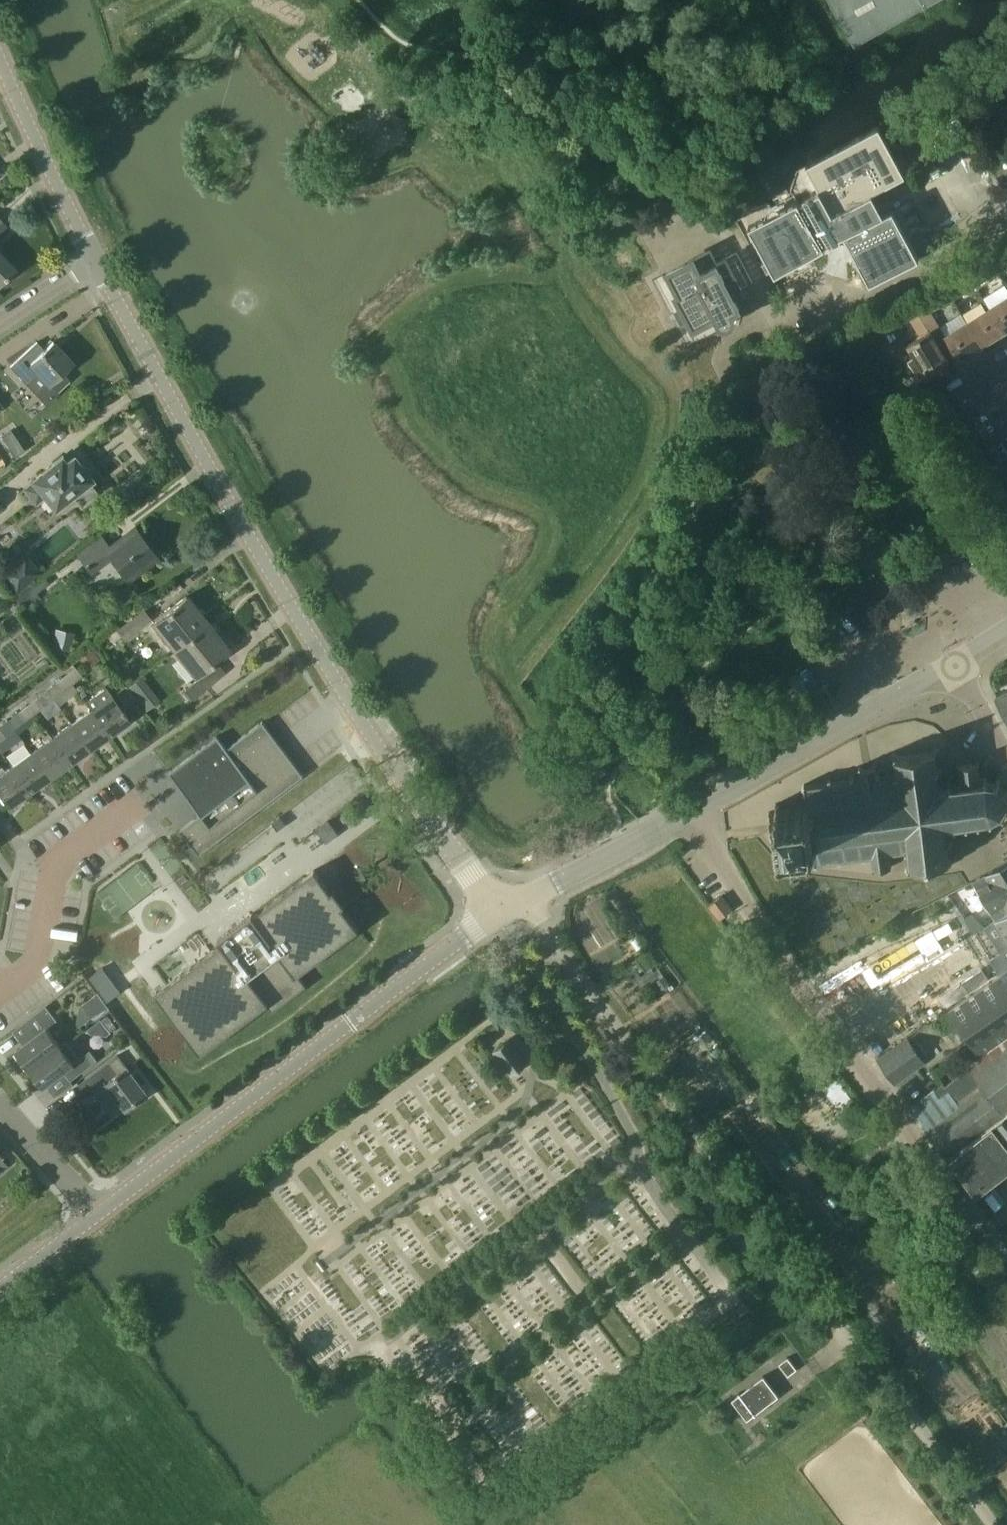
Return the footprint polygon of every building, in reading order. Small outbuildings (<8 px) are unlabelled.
[(854,45),(924,6),(935,0),(829,0),(854,45)] [(354,125),(369,148),(404,125),(389,102),(354,125)] [(904,173),(878,124),(811,161),(823,183),(752,221),(772,259),(778,270),(844,235),(869,281),(918,255),(892,206),(883,210),(872,190),(904,173)] [(0,249),(0,282),(16,266),(0,249)] [(736,301),(745,297),(741,290),(742,288),(736,277),(734,278),(724,258),(716,262),(710,250),(668,272),(679,293),(677,294),(682,304),(676,307),(683,320),(689,317),(694,326),(716,315),(720,323),(726,325),(734,321),(737,315),(734,309),(739,306),(736,301)] [(991,264),(998,274),(1006,268),(1001,258),(991,264)] [(989,279),(998,274),(991,264),(983,269),(989,279)] [(956,284),(946,290),(953,300),(963,295),(956,284)] [(944,305),(953,300),(946,290),(938,295),(944,305)] [(911,303),(902,309),(920,335),(906,344),(915,357),(909,361),(919,378),(925,374),(926,376),(949,362),(932,333),(940,327),(921,296),(911,303)] [(989,308),(1003,332),(1006,330),(1006,297),(989,308)] [(989,308),(966,322),(981,346),(1003,332),(989,308)] [(981,346),(966,322),(944,337),(959,360),(981,346)] [(10,366),(20,377),(27,383),(39,372),(50,383),(57,391),(70,380),(62,372),(73,363),(53,342),(44,350),(37,342),(10,366)] [(1004,414),(1006,411),(1006,380),(990,391),(1004,414)] [(59,457),(32,479),(21,488),(35,506),(46,497),(58,511),(74,498),(80,505),(98,491),(89,480),(91,478),(72,455),(64,462),(59,457)] [(141,565),(155,554),(134,528),(109,547),(101,535),(78,553),(92,572),(112,557),(128,578),(143,567),(141,565)] [(16,592),(34,578),(20,559),(2,573),(16,592)] [(31,585),(16,596),(24,607),(39,597),(31,585)] [(154,623),(175,649),(207,623),(187,597),(154,623)] [(115,628),(125,640),(151,619),(141,606),(115,628)] [(799,626),(803,632),(809,629),(805,622),(799,626)] [(229,650),(207,623),(175,649),(196,676),(229,650)] [(72,684),(82,676),(75,667),(65,675),(72,684)] [(61,693),(72,684),(65,675),(54,683),(61,693)] [(192,698),(206,687),(198,678),(184,689),(192,698)] [(137,699),(147,691),(139,680),(128,688),(137,699)] [(995,694),(1006,718),(1006,688),(995,694)] [(113,695),(92,709),(110,736),(131,721),(113,695)] [(35,698),(26,705),(34,715),(43,708),(35,698)] [(24,723),(34,715),(26,705),(16,713),(24,723)] [(92,709),(72,723),(90,749),(110,736),(92,709)] [(181,829),(200,854),(304,774),(263,720),(227,747),(218,735),(170,772),(189,797),(195,793),(207,809),(181,829)] [(72,723),(52,737),(70,763),(90,749),(72,723)] [(52,737),(32,751),(50,777),(70,763),(52,737)] [(806,800),(810,842),(811,848),(812,849),(815,866),(818,865),(818,862),(838,859),(839,863),(841,862),(841,859),(862,856),(862,860),(866,859),(866,856),(871,855),(873,866),(871,868),(873,870),(875,868),(888,866),(889,868),(891,866),(890,864),(888,857),(890,857),(889,853),(906,850),(909,864),(906,869),(908,871),(912,867),(946,862),(951,866),(953,863),(948,858),(947,846),(950,845),(950,841),(946,842),(944,828),(953,826),(954,830),(956,830),(956,826),(964,824),(965,829),(968,829),(967,824),(976,823),(977,828),(980,828),(980,823),(989,821),(990,827),(993,826),(993,822),(1001,817),(1003,820),(1006,818),(1003,814),(1006,807),(1006,800),(1006,794),(1006,793),(1006,790),(1005,791),(997,783),(1000,779),(998,778),(994,781),(986,781),(985,777),(979,777),(977,766),(979,764),(977,762),(975,764),(951,767),(949,765),(948,767),(949,769),(951,781),(948,782),(949,786),(940,788),(938,773),(942,772),(941,768),(937,768),(935,755),(938,750),(935,748),(932,752),(898,758),(894,754),(892,757),(896,761),(898,777),(895,778),(895,779),(882,780),(880,775),(877,775),(876,766),(877,764),(875,764),(874,765),(862,767),(860,766),(859,768),(861,769),(862,777),(855,779),(854,775),(851,775),(851,779),(832,782),(831,778),(828,778),(828,781),(806,785),(804,783),(803,785),(804,788),(806,800)] [(32,751),(12,765),(30,791),(50,777),(32,751)] [(12,765),(0,773),(0,793),(9,806),(30,791),(12,765)] [(810,842),(806,800),(803,802),(801,803),(799,803),(797,804),(795,807),(782,809),(780,803),(776,804),(777,809),(775,811),(770,811),(770,816),(776,815),(779,840),(773,841),(774,846),(780,845),(782,847),(782,852),(787,852),(786,845),(810,842)] [(286,825),(280,816),(272,823),(278,831),(286,825)] [(328,821),(316,830),(326,843),(339,834),(328,821)] [(972,882),(996,919),(1006,913),(1006,863),(972,882)] [(221,944),(155,993),(201,1054),(267,1005),(272,1012),(307,986),(298,975),(359,929),(342,907),(345,905),(344,904),(343,905),(334,892),(335,891),(334,890),(331,892),(315,870),(254,915),(253,913),(218,939),(221,944)] [(723,894),(709,904),(719,919),(733,909),(723,894)] [(984,926),(971,913),(964,918),(974,933),(984,926)] [(996,919),(1006,935),(1006,913),(996,919)] [(399,958),(402,962),(414,953),(411,949),(399,958)] [(1001,972),(1006,968),(1006,958),(1002,951),(991,959),(1001,972)] [(103,967),(89,978),(98,990),(112,980),(103,967)] [(948,1011),(980,1054),(1006,1034),(1006,971),(948,1011)] [(112,980),(98,990),(108,1002),(121,992),(112,980)] [(98,993),(83,1004),(94,1019),(109,1008),(98,993)] [(31,1068),(61,1045),(48,1027),(57,1021),(46,1005),(14,1030),(25,1045),(18,1050),(31,1068)] [(107,1036),(111,1033),(101,1020),(89,1029),(92,1034),(107,1036)] [(943,1151),(1006,1102),(1006,1038),(969,1067),(945,1085),(944,1083),(911,1106),(943,1151)] [(512,1075),(512,1076),(528,1063),(527,1063),(509,1040),(509,1039),(493,1051),(494,1052),(512,1075)] [(67,1041),(61,1045),(31,1068),(45,1085),(64,1071),(71,1081),(93,1064),(85,1054),(79,1058),(67,1041)] [(899,1045),(880,1059),(896,1082),(916,1067),(899,1045)] [(119,1054),(109,1062),(78,1085),(86,1094),(104,1080),(107,1083),(116,1094),(109,1100),(108,1104),(114,1111),(118,1112),(125,1107),(127,1109),(148,1093),(119,1054)] [(943,1151),(976,1195),(1006,1171),(1006,1102),(943,1151)] [(779,1364),(788,1375),(797,1369),(788,1357),(779,1364)] [(763,1376),(756,1381),(732,1400),(747,1420),(779,1396),(763,1376)]
